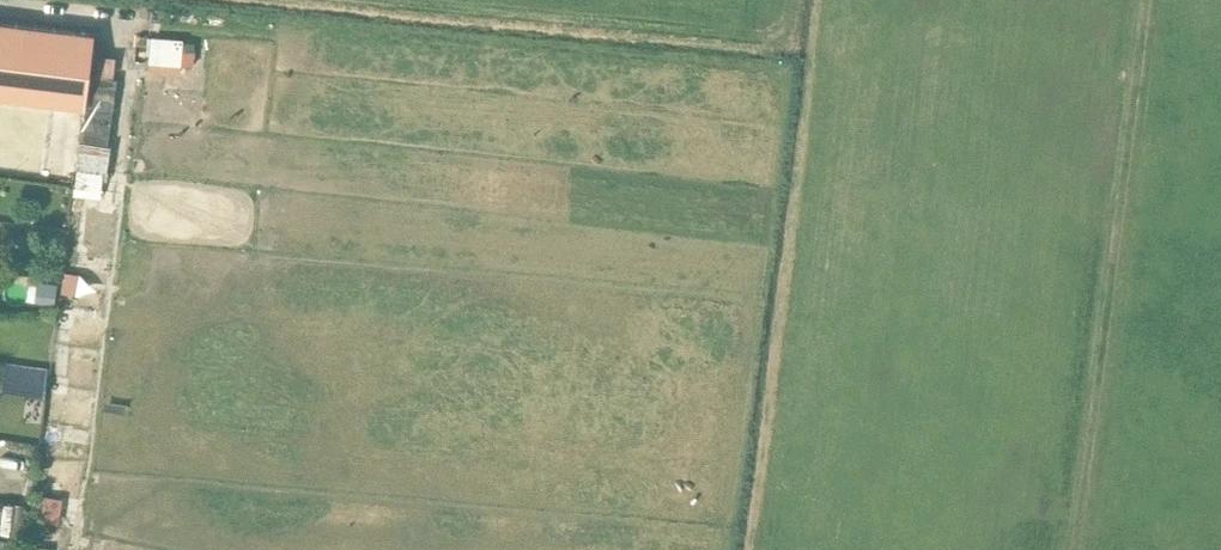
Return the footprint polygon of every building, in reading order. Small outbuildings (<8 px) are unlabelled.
[(86,73),(92,33),(0,21),(0,96),(82,106),(86,73)] [(83,106),(76,169),(85,170),(83,188),(100,190),(102,172),(107,172),(111,145),(108,145),(117,77),(86,73),(82,106),(83,106)] [(25,539),(0,536),(0,549),(24,549),(25,539)]
